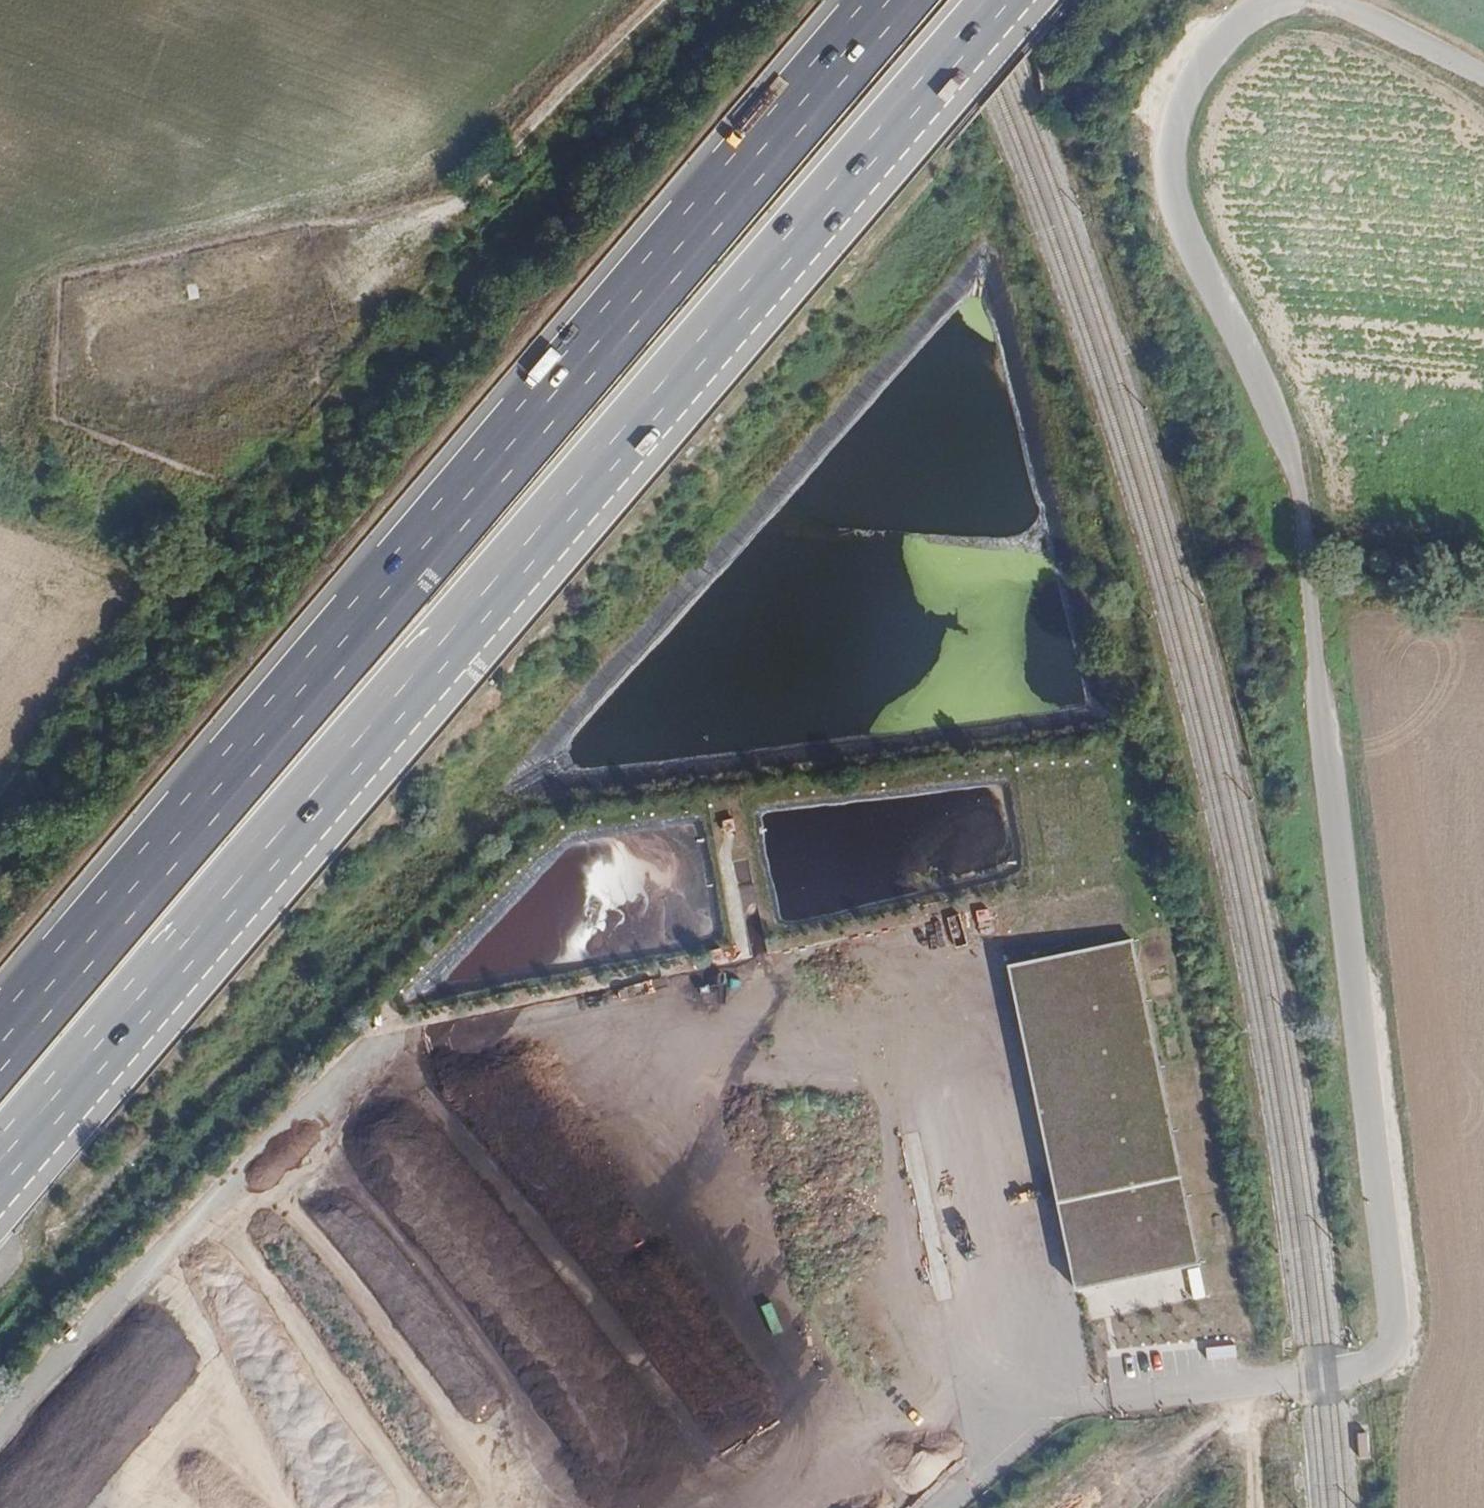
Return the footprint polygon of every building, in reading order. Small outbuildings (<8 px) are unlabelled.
[(1013,983),(1083,1316),(1202,1290),(1132,958),(1013,983)] [(1370,1434),(1360,1435),(1362,1459),(1373,1458),(1370,1434)]
